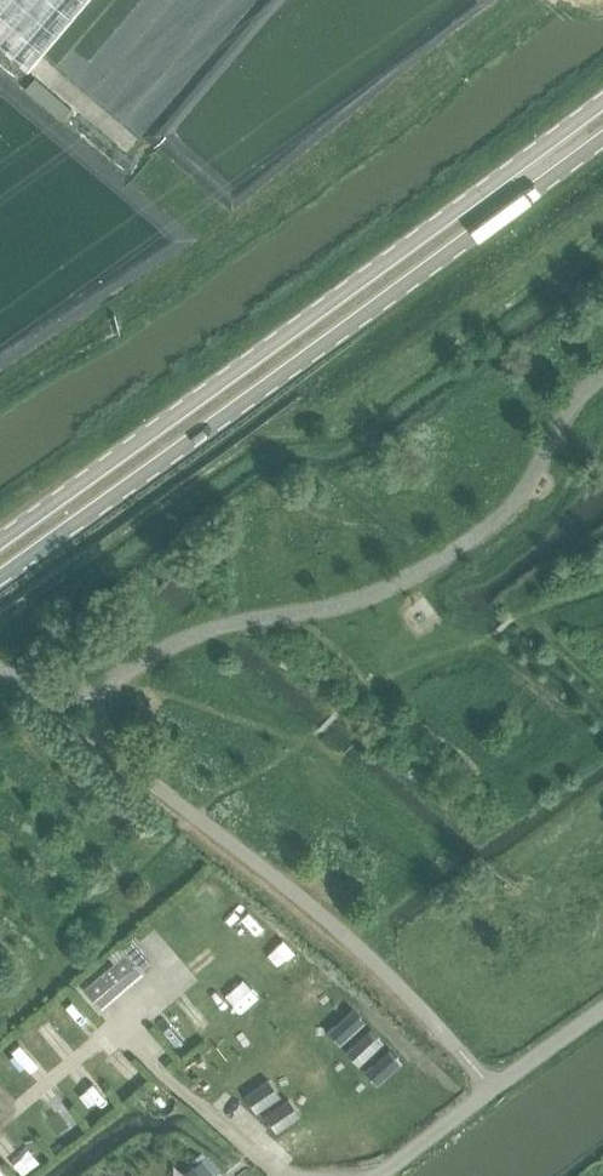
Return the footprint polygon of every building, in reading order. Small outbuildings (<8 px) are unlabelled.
[(28,69),(86,0),(0,0),(0,46),(28,69)] [(132,937),(121,946),(140,968),(151,959),(132,937)] [(126,954),(84,989),(94,1000),(135,965),(126,954)] [(346,1012),(336,1022),(348,1036),(359,1026),(346,1012)] [(365,1033),(354,1043),(366,1056),(377,1046),(365,1033)] [(383,1052),(372,1062),(385,1076),(396,1066),(383,1052)] [(261,1085),(245,1095),(256,1111),(272,1101),(261,1085)] [(281,1103),(265,1114),(277,1131),(292,1119),(281,1103)] [(203,1149),(187,1162),(191,1166),(202,1158),(207,1154),(203,1149)] [(184,1172),(187,1175),(217,1175),(202,1158),(191,1166),(184,1172)]
